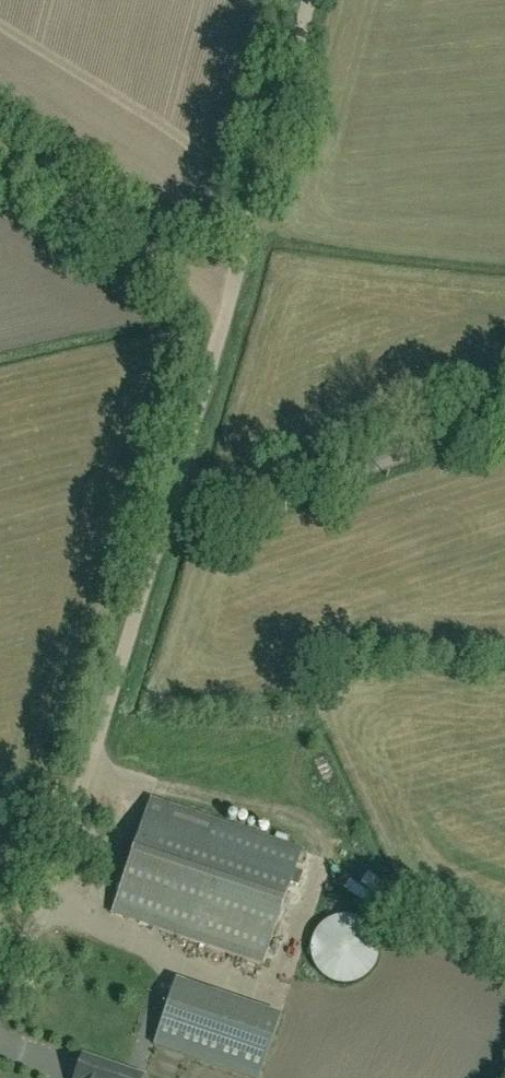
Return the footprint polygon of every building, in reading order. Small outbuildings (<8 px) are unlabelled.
[(317,756),(306,760),(319,796),(331,792),(317,756)] [(112,915),(116,916),(262,965),(301,851),(150,800),(112,915)] [(377,961),(379,949),(377,938),(371,927),(362,920),(350,916),(339,916),(327,920),(318,927),(312,938),(310,949),(312,961),(318,971),(327,979),(339,983),(350,983),(362,979),(371,971),(377,961)] [(274,1034),(272,1033),(205,1011),(169,998),(153,1045),(251,1077),(259,1077),(274,1034)] [(141,1077),(83,1057),(76,1077),(140,1077),(141,1077)]
